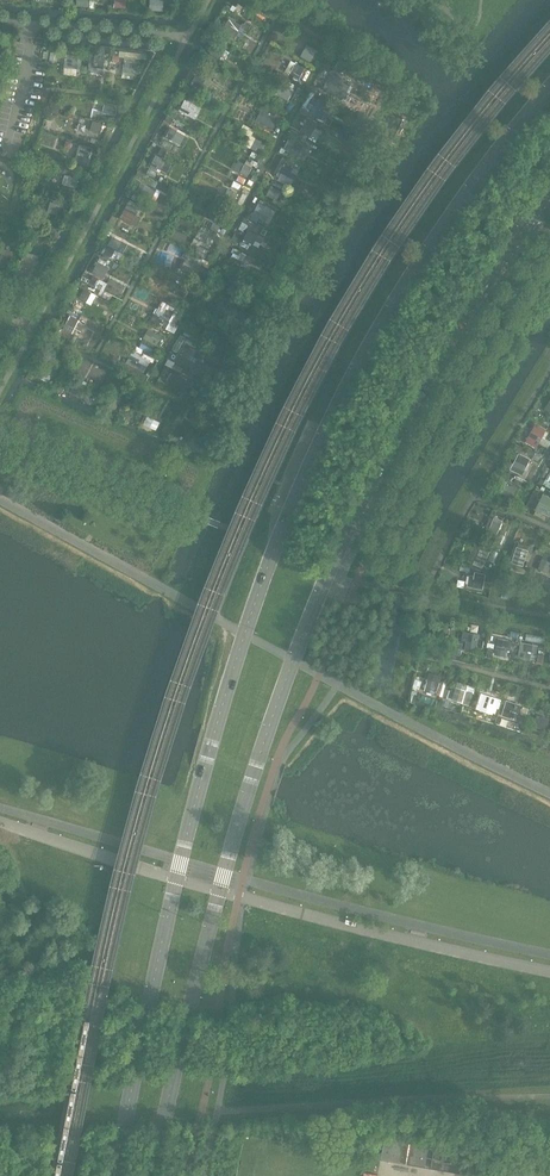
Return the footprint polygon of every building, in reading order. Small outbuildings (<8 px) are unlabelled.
[(114,7),(125,8),(126,0),(115,0),(114,7)] [(150,11),(162,12),(163,0),(150,0),(150,11)] [(236,23),(229,19),(224,29),(231,33),(236,23)] [(317,48),(307,43),(301,54),(311,60),(317,48)] [(225,49),(215,44),(210,54),(220,59),(225,49)] [(77,56),(65,55),(64,69),(76,70),(77,56)] [(94,58),(93,68),(103,69),(104,58),(94,58)] [(124,60),(123,72),(134,73),(135,61),(124,60)] [(285,72),(307,80),(311,68),(290,60),(285,72)] [(209,78),(197,72),(190,84),(203,90),(209,78)] [(345,94),(351,83),(340,77),(334,89),(345,94)] [(288,98),(293,88),(282,82),(277,92),(288,98)] [(195,106),(185,100),(180,110),(190,115),(195,106)] [(317,100),(312,111),(320,115),(325,106),(321,104),(322,102),(317,100)] [(105,103),(103,112),(116,115),(118,106),(105,103)] [(274,126),(279,116),(269,112),(264,122),(274,126)] [(306,117),(302,130),(313,134),(318,121),(306,117)] [(103,124),(93,122),(90,131),(101,134),(103,124)] [(170,129),(166,137),(172,141),(177,132),(170,129)] [(265,142),(257,137),(251,148),(260,152),(265,142)] [(290,139),(287,147),(292,149),(291,151),(300,155),(304,147),(290,139)] [(166,157),(169,150),(162,147),(159,153),(166,157)] [(78,151),(74,162),(88,166),(90,161),(88,160),(90,154),(78,151)] [(167,160),(156,155),(151,165),(162,170),(167,160)] [(247,176),(252,166),(239,159),(234,169),(247,176)] [(295,166),(283,161),(279,170),(290,176),(295,166)] [(73,177),(65,175),(62,185),(75,189),(79,176),(74,175),(73,177)] [(141,183),(136,192),(145,197),(150,188),(141,183)] [(283,190),(272,184),(267,194),(277,200),(283,190)] [(61,204),(50,201),(47,212),(58,214),(61,204)] [(252,218),(270,225),(277,209),(258,202),(252,218)] [(124,209),(119,218),(130,224),(135,215),(124,209)] [(248,228),(243,239),(254,244),(259,233),(248,228)] [(202,229),(198,254),(209,256),(213,231),(202,229)] [(112,237),(108,246),(116,250),(121,241),(112,237)] [(249,270),(256,258),(236,247),(230,259),(249,270)] [(0,258),(0,266),(8,268),(10,258),(1,256),(0,258)] [(33,264),(22,261),(19,272),(20,273),(18,279),(23,280),(25,274),(33,276),(34,269),(32,268),(33,264)] [(109,267),(98,261),(91,273),(103,279),(109,267)] [(180,285),(175,293),(182,297),(186,288),(188,286),(185,285),(184,287),(180,285)] [(84,290),(79,298),(86,302),(91,293),(84,290)] [(158,315),(175,322),(172,329),(174,329),(181,311),(163,304),(158,315)] [(70,316),(65,325),(72,329),(76,320),(70,316)] [(158,345),(163,333),(149,327),(144,338),(158,345)] [(173,349),(178,351),(184,338),(180,336),(173,349)] [(186,346),(182,355),(171,350),(168,358),(191,368),(198,352),(186,346)] [(145,372),(151,359),(132,350),(126,363),(145,372)] [(41,368),(36,376),(47,382),(51,373),(41,368)] [(171,371),(167,381),(184,388),(188,378),(171,371)] [(75,384),(70,391),(83,398),(84,395),(82,394),(85,389),(75,384)] [(111,395),(105,407),(114,412),(121,400),(111,395)] [(158,421),(149,417),(145,425),(154,429),(158,421)] [(190,429),(181,424),(175,434),(184,440),(190,429)] [(527,442),(539,447),(546,428),(534,424),(527,442)] [(511,470),(524,474),(530,457),(518,452),(511,470)] [(516,487),(506,481),(499,493),(509,498),(516,487)] [(541,492),(534,507),(549,514),(549,512),(549,497),(541,492)] [(499,532),(503,519),(491,515),(487,528),(499,532)] [(485,564),(491,549),(474,543),(468,558),(485,564)] [(512,562),(524,565),(529,548),(516,545),(512,562)] [(549,571),(549,554),(543,552),(539,569),(549,572),(549,571)] [(466,586),(483,589),(486,573),(475,571),(475,575),(469,574),(466,586)] [(476,650),(481,625),(472,623),(470,631),(465,630),(462,647),(476,650)] [(494,655),(515,656),(517,637),(493,635),(493,642),(495,642),(494,655)] [(519,656),(544,660),(547,646),(522,641),(519,656)] [(436,686),(438,681),(428,678),(424,691),(436,695),(438,687),(436,686)] [(462,703),(468,685),(457,682),(455,689),(452,700),(462,703)] [(486,697),(482,711),(491,713),(495,699),(486,697)] [(518,720),(520,713),(510,709),(507,717),(518,720)] [(546,729),(549,719),(537,715),(534,725),(546,729)] [(425,1168),(431,1134),(386,1126),(380,1160),(425,1168)] [(464,1144),(435,1139),(430,1168),(459,1173),(464,1144)] [(519,1164),(517,1175),(549,1175),(549,1169),(519,1164)]
